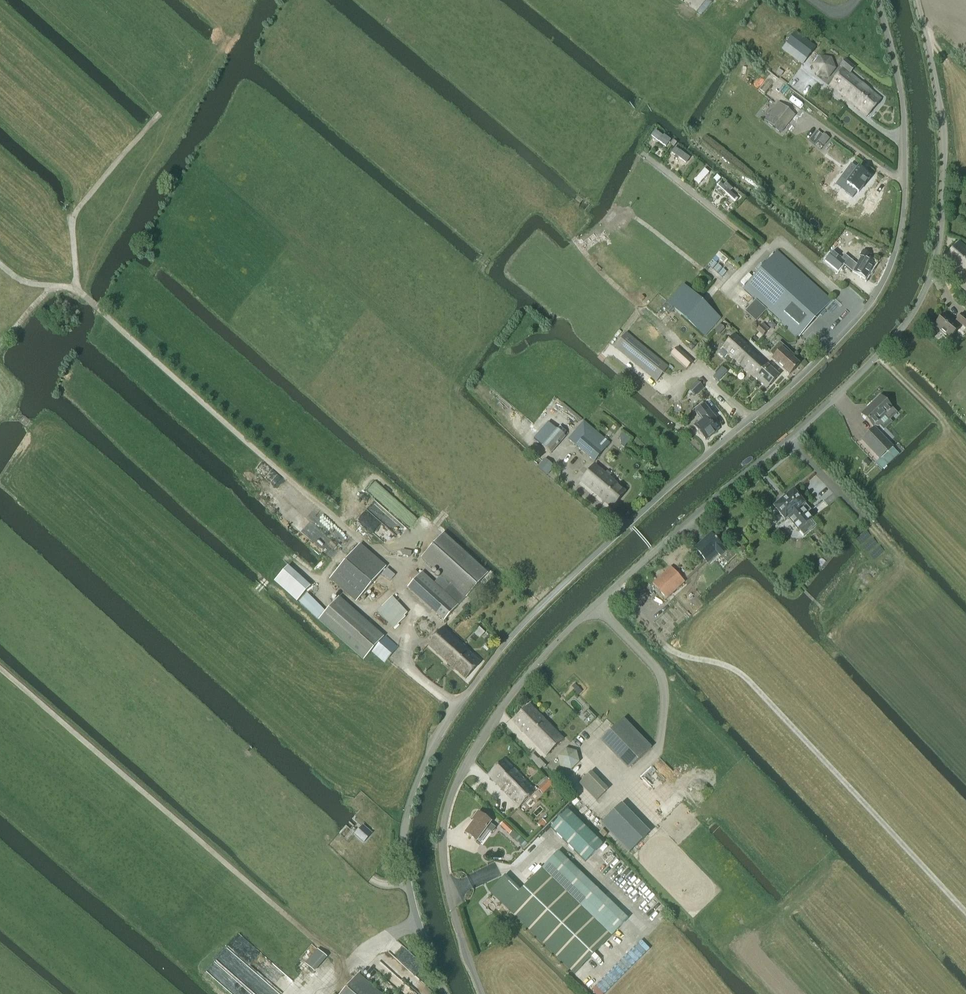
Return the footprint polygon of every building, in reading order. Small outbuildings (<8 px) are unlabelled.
[(797,33),(784,50),(802,64),(815,47),(797,33)] [(820,56),(812,65),(817,76),(828,77),(835,68),(831,58),(820,56)] [(867,116),(881,99),(850,74),(855,68),(845,60),(840,66),(843,69),(829,86),(867,116)] [(785,127),(795,115),(778,102),(768,115),(785,127)] [(829,139),(823,134),(817,141),(818,141),(823,146),(829,139)] [(857,191),(858,192),(869,177),(858,169),(857,169),(851,164),(848,168),(854,173),(847,184),(850,186),(846,193),(852,198),(857,191)] [(943,261),(965,282),(965,249),(959,243),(943,261)] [(763,307),(797,338),(831,300),(777,251),(743,288),(756,300),(763,307)] [(861,256),(852,270),(865,278),(874,264),(861,256)] [(704,336),(720,318),(683,284),(667,302),(704,336)] [(756,300),(746,312),(753,318),(763,307),(756,300)] [(961,313),(955,320),(965,329),(965,328),(965,317),(961,313)] [(950,338),(959,328),(944,315),(935,326),(950,338)] [(761,326),(756,330),(762,336),(766,331),(761,326)] [(668,367),(626,332),(614,346),(656,381),(668,367)] [(742,366),(754,352),(734,334),(722,348),(742,366)] [(777,345),(769,353),(774,357),(772,359),(789,374),(798,364),(788,354),(790,352),(784,346),(781,349),(777,345)] [(693,361),(677,347),(670,354),(686,368),(693,361)] [(766,389),(779,375),(754,352),(742,366),(766,389)] [(690,388),(697,395),(704,388),(697,381),(690,388)] [(881,396),(861,414),(873,426),(874,425),(876,426),(878,427),(879,425),(879,423),(877,422),(884,416),(889,421),(896,413),(897,413),(894,411),(881,396)] [(693,410),(695,412),(704,405),(702,402),(693,410)] [(694,426),(695,427),(705,440),(716,431),(709,422),(715,418),(711,413),(704,405),(695,412),(701,420),(694,426)] [(568,439),(594,461),(609,443),(583,420),(568,439)] [(874,427),(861,439),(880,459),(892,447),(874,427)] [(555,428),(541,444),(551,453),(565,436),(555,428)] [(880,459),(875,464),(882,471),(893,460),(899,455),(892,447),(880,459)] [(545,458),(537,467),(546,475),(554,466),(545,458)] [(594,464),(580,481),(611,507),(625,491),(614,481),(609,477),(611,474),(607,471),(605,473),(594,464)] [(793,491),(773,507),(784,521),(788,518),(798,531),(812,520),(801,507),(805,504),(793,491)] [(466,597),(487,573),(443,532),(421,557),(466,597)] [(710,534),(695,548),(705,560),(715,551),(720,556),(726,551),(721,545),(711,534),(710,534)] [(359,544),(329,579),(355,602),(386,567),(359,544)] [(666,598),(684,582),(670,566),(652,583),(666,598)] [(444,621),(458,605),(421,572),(407,588),(444,621)] [(364,659),(384,637),(339,597),(319,620),(364,659)] [(466,678),(480,662),(443,628),(428,644),(466,678)] [(386,661),(397,648),(385,637),(373,650),(386,661)] [(546,755),(563,739),(530,706),(513,722),(546,755)] [(652,748),(623,718),(600,742),(628,771),(652,748)] [(571,769),(579,762),(576,752),(566,748),(558,756),(561,766),(571,769)] [(519,806),(536,790),(504,759),(488,775),(519,806)] [(608,790),(591,772),(579,783),(596,801),(608,790)] [(553,784),(547,779),(537,789),(542,795),(553,784)] [(649,837),(621,807),(604,824),(632,853),(649,837)] [(585,861),(600,847),(602,844),(568,810),(550,827),(585,861)] [(492,832),(495,827),(490,823),(491,821),(478,812),(472,820),(474,821),(465,833),(476,841),(486,827),(492,832)] [(513,830),(504,821),(500,825),(509,834),(513,830)] [(355,834),(355,835),(361,840),(363,842),(370,835),(371,833),(367,829),(363,826),(362,826),(355,834)] [(558,850),(541,868),(518,891),(503,877),(489,891),(574,974),(628,918),(558,850)] [(358,974),(340,993),(382,993),(358,974)]
